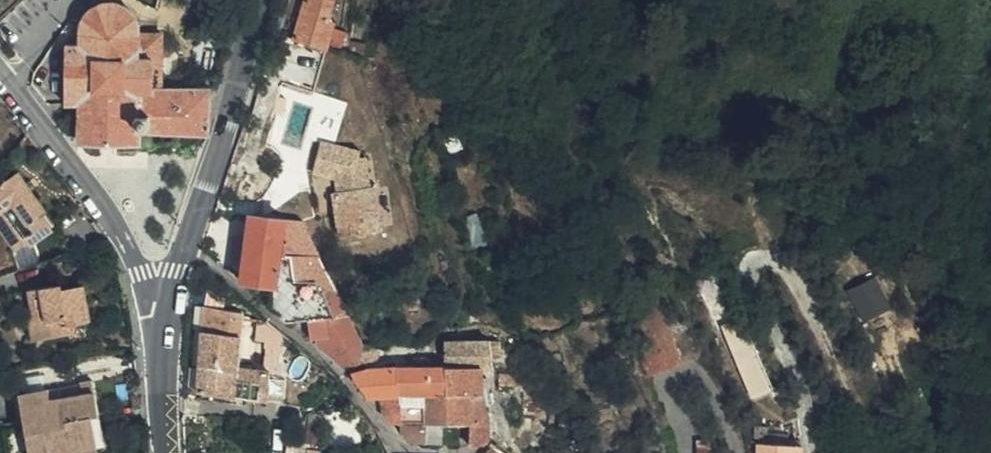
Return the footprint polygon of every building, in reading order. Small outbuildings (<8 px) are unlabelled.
[(281,34),(286,36),(295,39),(306,0),(291,0),(281,34)] [(329,50),(337,25),(333,13),(336,0),(306,0),(295,39),(320,47),(329,50)] [(140,140),(141,134),(141,89),(161,89),(161,34),(138,34),(137,30),(136,25),(134,21),(132,17),(128,14),(125,11),(121,8),(117,7),(112,6),(107,5),(103,6),(99,7),(95,9),(92,11),(88,14),(85,17),(83,21),(81,25),(80,29),(79,34),(79,47),(67,47),(67,103),(80,104),(80,140),(108,140),(130,140),(140,140)] [(295,39),(286,36),(277,71),(312,81),(320,47),(295,39)] [(141,134),(210,134),(210,89),(161,89),(141,89),(141,134)] [(379,224),(361,144),(319,134),(311,166),(332,171),(335,187),(329,188),(339,232),(379,224)] [(20,243),(24,241),(27,245),(50,230),(47,224),(52,221),(17,169),(0,180),(0,211),(20,243)] [(12,248),(20,243),(0,211),(0,230),(12,248)] [(298,223),(254,217),(246,282),(276,286),(272,309),(289,323),(310,323),(314,344),(342,366),(347,368),(362,362),(377,361),(381,356),(381,353),(366,343),(298,223)] [(475,244),(492,239),(486,218),(470,222),(475,244)] [(892,307),(877,277),(851,290),(866,320),(892,307)] [(29,288),(33,310),(38,309),(44,341),(74,337),(72,324),(88,322),(80,285),(58,289),(57,283),(29,288)] [(757,349),(719,288),(704,297),(742,359),(757,349)] [(266,398),(270,371),(239,367),(243,314),(206,308),(198,390),(266,398)] [(38,309),(33,310),(27,312),(33,343),(44,341),(38,309)] [(500,357),(502,356),(500,341),(447,342),(447,362),(447,368),(484,366),(493,366),(493,358),(500,357)] [(471,391),(485,391),(484,366),(447,368),(447,392),(471,391)] [(447,368),(398,370),(402,394),(447,392),(447,368)] [(388,419),(400,420),(404,420),(402,394),(398,370),(366,370),(351,376),(368,399),(382,397),(386,417),(388,419)] [(84,400),(91,400),(100,452),(103,452),(106,452),(93,384),(82,386),(84,400)] [(420,448),(444,446),(443,436),(458,436),(458,419),(469,419),(472,419),(471,391),(447,392),(402,394),(404,420),(400,420),(401,433),(411,442),(420,441),(420,448)] [(475,444),(489,435),(485,391),(471,391),(472,419),(469,419),(470,444),(475,444)] [(84,400),(59,404),(57,393),(20,399),(30,452),(100,452),(91,400),(84,400)] [(803,444),(761,443),(761,452),(802,452),(803,444)]
